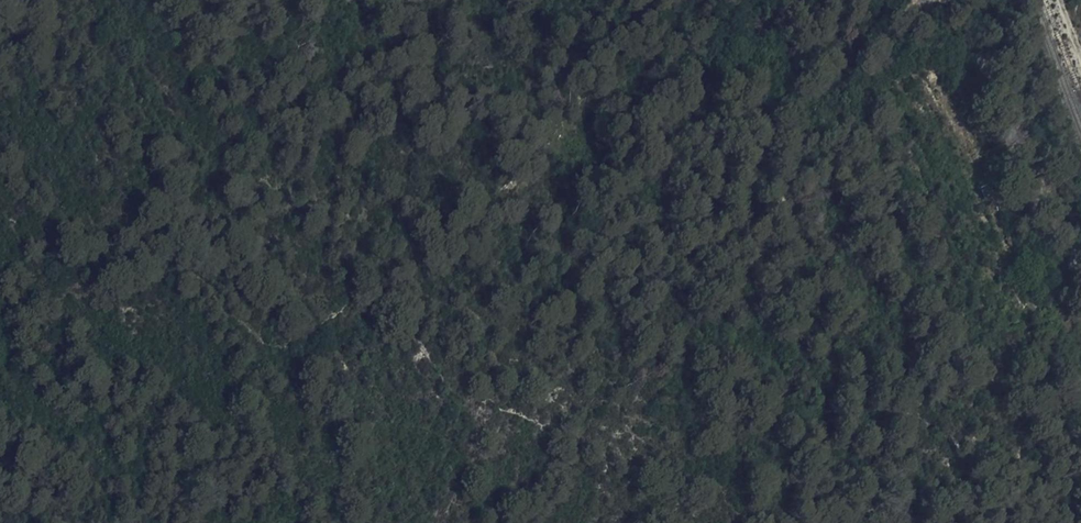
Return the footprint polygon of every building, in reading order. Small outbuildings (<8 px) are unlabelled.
[(980,184),(988,203),(994,201),(987,181),(980,184)]
